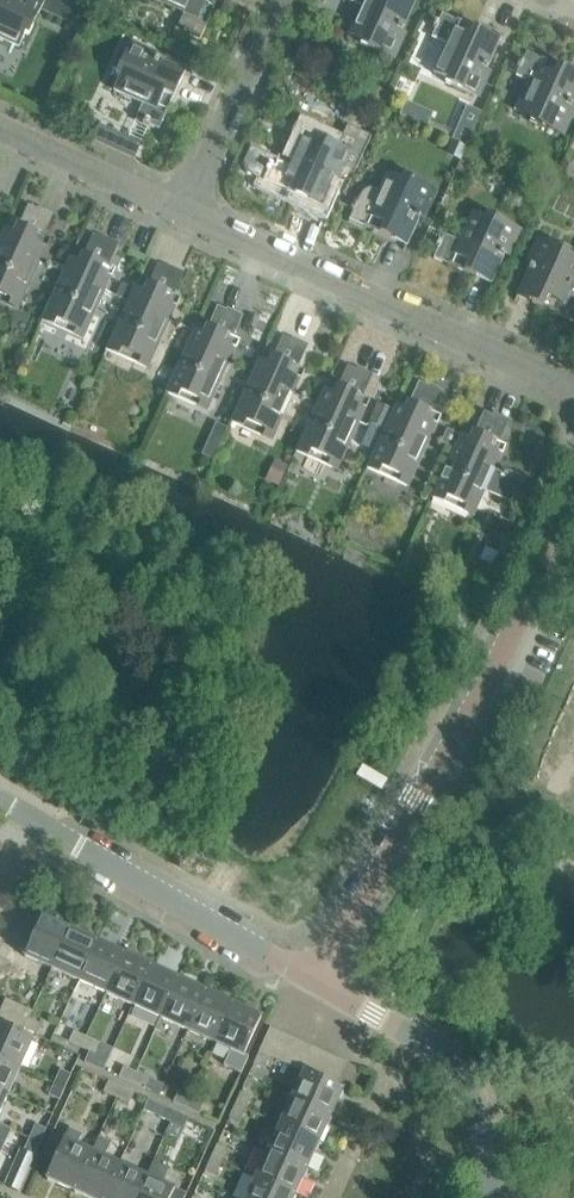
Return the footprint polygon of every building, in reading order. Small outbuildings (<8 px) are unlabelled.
[(27,0),(0,0),(0,33),(1,34),(0,35),(0,38),(19,47),(25,34),(29,36),(42,7),(27,0)] [(50,15),(85,31),(93,14),(61,0),(57,0),(50,15)] [(174,9),(176,5),(186,9),(177,29),(200,39),(218,0),(154,0),(174,9)] [(366,7),(362,17),(358,15),(349,35),(362,41),(360,44),(389,58),(414,3),(406,0),(351,0),(366,7)] [(445,83),(473,96),(498,42),(483,35),(484,33),(441,14),(431,36),(451,45),(447,55),(442,53),(433,73),(446,79),(445,83)] [(116,75),(119,77),(114,90),(133,99),(135,95),(145,99),(136,119),(159,129),(178,87),(176,86),(183,71),(129,46),(116,75)] [(527,80),(513,109),(531,118),(529,121),(558,134),(573,99),(573,74),(526,52),(516,75),(527,80)] [(365,98),(380,105),(386,92),(371,85),(365,98)] [(467,106),(452,139),(467,146),(482,112),(467,106)] [(420,107),(414,120),(426,126),(432,112),(420,107)] [(92,140),(134,159),(140,145),(98,125),(92,140)] [(256,150),(247,153),(243,163),(247,173),(307,200),(307,198),(322,205),(347,151),(318,138),(316,141),(303,136),(294,156),(298,157),(294,167),(256,150)] [(454,140),(448,154),(460,160),(466,146),(454,140)] [(538,176),(553,182),(559,167),(544,162),(538,176)] [(557,179),(569,184),(573,171),(573,168),(563,164),(557,179)] [(359,196),(348,219),(391,239),(392,236),(407,243),(431,189),(402,176),(401,180),(388,174),(380,191),(376,189),(371,188),(366,190),(362,192),(359,196)] [(0,237),(0,301),(15,308),(27,282),(30,283),(39,263),(36,261),(43,246),(37,243),(50,214),(28,204),(18,226),(7,221),(0,237)] [(487,214),(485,218),(473,212),(463,232),(468,234),(463,244),(443,235),(433,258),(476,277),(477,275),(492,282),(516,227),(487,214)] [(77,240),(43,316),(72,329),(79,327),(87,309),(92,311),(108,276),(102,273),(115,244),(93,234),(88,244),(77,240)] [(542,239),(517,293),(533,300),(532,302),(573,322),(573,294),(565,290),(569,280),(573,282),(573,280),(573,258),(569,256),(571,253),(542,239)] [(134,287),(108,346),(137,359),(145,356),(153,339),(157,341),(174,305),(167,302),(180,273),(158,263),(145,292),(134,287)] [(128,301),(133,289),(121,284),(116,296),(128,301)] [(194,330),(167,388),(196,401),(204,399),(212,381),(217,384),(233,348),(226,345),(239,316),(217,306),(204,335),(194,330)] [(269,364),(259,360),(232,418),(261,431),(269,428),(277,411),(281,413),(298,377),(291,374),(304,346),(282,336),(269,364)] [(347,365),(334,394),(324,389),(297,447),(326,461),(334,458),(342,441),(347,443),(363,407),(356,404),(369,375),(347,365)] [(440,392),(418,382),(405,410),(395,406),(392,411),(384,429),(368,464),(397,477),(405,474),(413,457),(417,459),(434,424),(427,421),(440,392)] [(392,411),(380,405),(371,424),(384,429),(392,411)] [(460,435),(433,493),(462,507),(470,504),(478,487),(510,501),(519,480),(506,473),(505,470),(501,472),(492,468),(499,453),(492,450),(505,421),(483,411),(470,440),(460,435)] [(216,423),(212,432),(223,436),(227,428),(216,423)] [(453,449),(459,436),(446,430),(440,443),(453,449)] [(275,459),(265,480),(278,486),(288,465),(275,459)] [(448,592),(452,603),(470,597),(467,586),(448,592)] [(354,778),(363,783),(379,792),(383,786),(385,781),(360,767),(354,778)] [(571,881),(565,894),(573,898),(573,883),(571,881)] [(22,957),(51,970),(68,931),(40,918),(22,957)] [(51,970),(78,982),(96,943),(68,931),(51,970)] [(123,955),(96,943),(78,982),(106,995),(123,955)] [(106,995),(133,1007),(151,968),(139,962),(141,958),(128,952),(126,957),(123,955),(106,995)] [(133,1007),(160,1019),(178,980),(151,968),(133,1007)] [(160,1019),(188,1032),(205,992),(178,980),(160,1019)] [(188,1032),(215,1044),(233,1005),(205,992),(188,1032)] [(24,1030),(29,1019),(32,1011),(5,999),(0,1009),(0,1019),(24,1030)] [(246,1052),(261,1018),(233,1005),(215,1044),(230,1051),(223,1065),(240,1073),(249,1053),(246,1052)] [(41,1024),(29,1019),(24,1030),(36,1036),(41,1024)] [(19,1067),(32,1039),(0,1024),(0,1058),(19,1067)] [(268,1029),(258,1052),(271,1058),(281,1034),(268,1029)] [(73,1031),(68,1042),(81,1048),(86,1037),(73,1031)] [(271,1058),(283,1064),(294,1040),(281,1034),(271,1058)] [(99,1043),(86,1037),(81,1048),(94,1054),(99,1043)] [(306,1046),(294,1040),(283,1064),(295,1069),(306,1046)] [(295,1069),(301,1072),(308,1075),(319,1051),(306,1046),(295,1069)] [(319,1051),(308,1075),(320,1081),(331,1057),(319,1051)] [(258,1052),(252,1064),(265,1070),(271,1058),(258,1052)] [(331,1057),(320,1081),(333,1087),(344,1063),(331,1057)] [(19,1067),(0,1058),(0,1091),(7,1094),(19,1067)] [(118,1078),(131,1084),(136,1073),(123,1067),(118,1078)] [(64,1087),(70,1074),(60,1069),(54,1083),(64,1087)] [(289,1098),(329,1116),(341,1090),(333,1087),(320,1081),(308,1075),(301,1072),(289,1098)] [(148,1078),(136,1073),(131,1084),(143,1089),(148,1078)] [(119,1086),(108,1081),(103,1092),(114,1097),(119,1086)] [(64,1087),(54,1083),(48,1095),(59,1100),(64,1087)] [(133,1093),(119,1086),(114,1097),(128,1103),(133,1093)] [(251,1096),(240,1091),(234,1105),(245,1110),(251,1096)] [(178,1092),(173,1103),(186,1109),(191,1098),(178,1092)] [(203,1104),(191,1098),(186,1109),(198,1114),(203,1104)] [(277,1125),(317,1143),(329,1116),(289,1098),(277,1125)] [(143,1110),(169,1122),(174,1111),(148,1100),(143,1110)] [(234,1105),(228,1117),(239,1122),(245,1110),(234,1105)] [(174,1111),(169,1122),(170,1122),(165,1133),(178,1139),(188,1118),(174,1111)] [(40,1142),(45,1129),(35,1124),(29,1137),(40,1142)] [(317,1143),(277,1125),(266,1151),(305,1169),(317,1143)] [(1,1140),(5,1139),(8,1132),(0,1128),(0,1140),(1,1140)] [(45,1178),(72,1190),(89,1152),(76,1146),(82,1134),(68,1128),(63,1140),(51,1135),(42,1154),(53,1159),(45,1178)] [(72,1190),(89,1197),(102,1197),(117,1165),(103,1159),(111,1142),(98,1136),(91,1153),(89,1152),(72,1190)] [(40,1142),(29,1137),(23,1150),(34,1155),(40,1142)] [(227,1149),(216,1144),(210,1158),(221,1163),(227,1149)] [(305,1169),(266,1151),(254,1177),(293,1195),(305,1169)] [(221,1163),(210,1158),(204,1170),(216,1175),(221,1163)] [(146,1178),(144,1178),(135,1197),(184,1197),(185,1196),(160,1185),(168,1168),(153,1161),(146,1178)] [(102,1197),(135,1197),(144,1178),(117,1165),(102,1197)] [(11,1167),(3,1184),(17,1190),(25,1173),(11,1167)] [(254,1177),(245,1197),(292,1197),(293,1195),(254,1177)]
